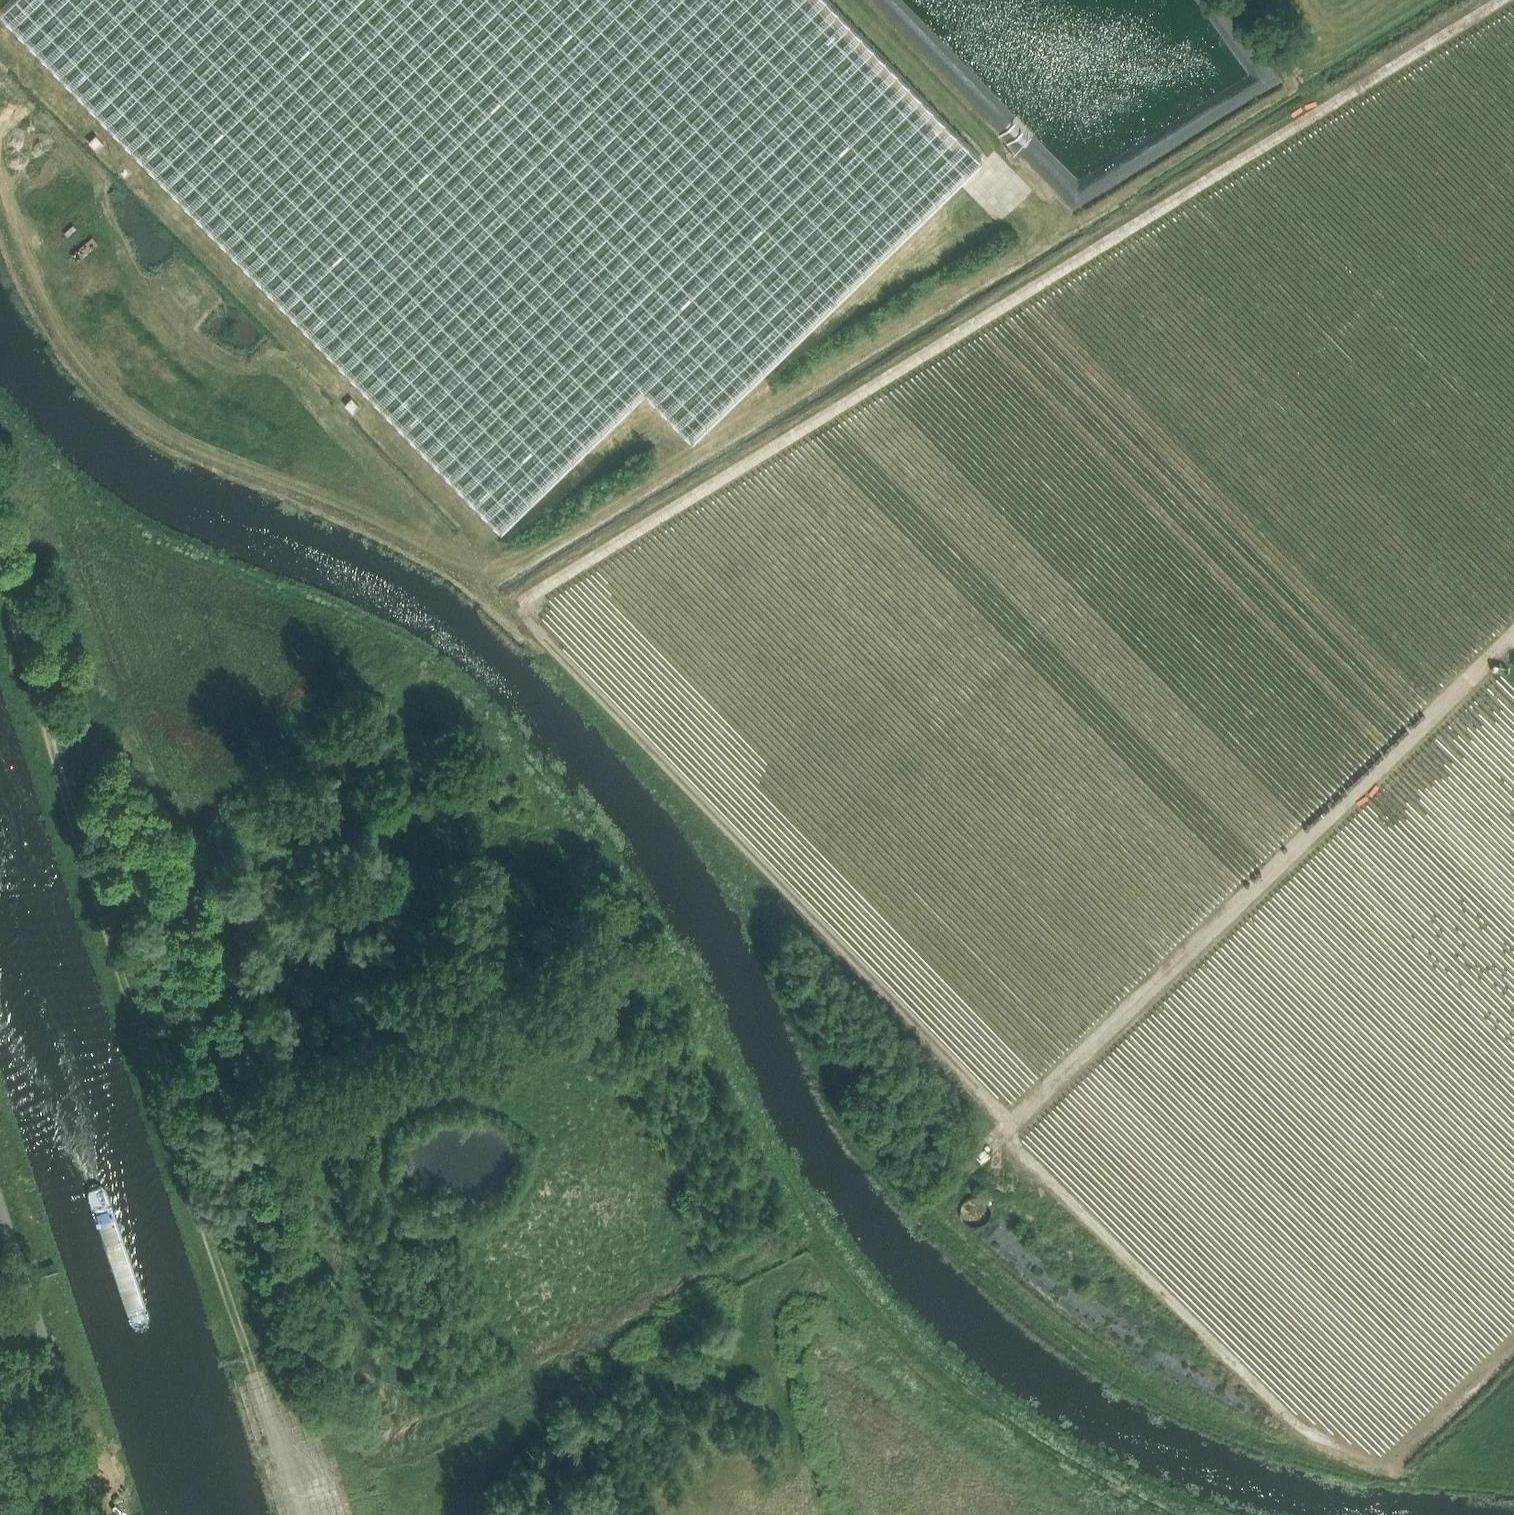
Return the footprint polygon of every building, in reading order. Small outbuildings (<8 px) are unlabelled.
[(0,6),(0,9),(501,527),(646,387),(693,436),(982,156),(831,0),(6,0),(0,6)]
